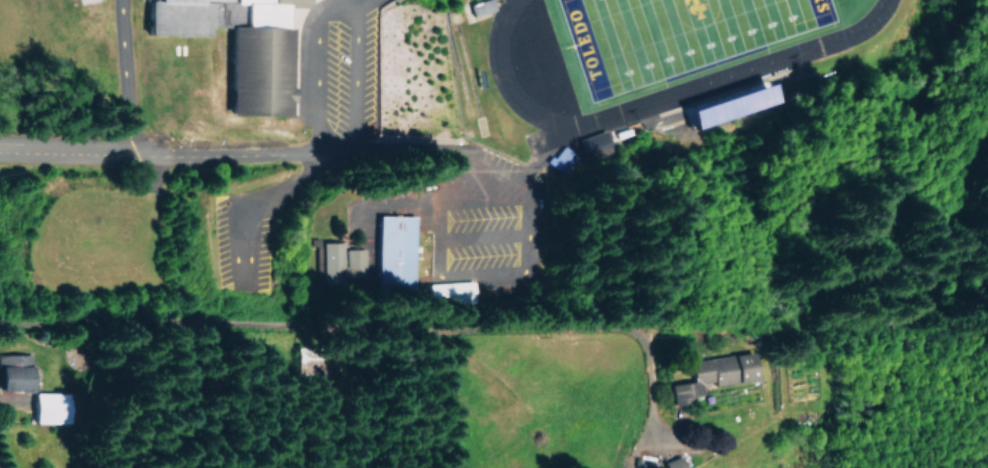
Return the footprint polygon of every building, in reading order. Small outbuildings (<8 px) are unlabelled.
[(154,0),(151,0),(145,0),(144,34),(209,36),(209,26),(228,26),(226,114),(290,116),(291,28),(284,28),(285,7),(305,7),(305,0),(154,0)] [(470,17),(492,8),(488,0),(478,0),(465,5),(470,17)] [(683,107),(689,126),(773,103),(767,84),(683,107)] [(583,160),(610,152),(603,130),(576,139),(583,160)] [(546,162),(562,175),(577,157),(561,144),(546,162)] [(411,287),(412,215),(375,214),(373,286),(411,287)] [(362,248),(340,248),(340,242),(318,242),(318,281),(362,281),(362,248)] [(424,302),(471,301),(470,280),(424,282),(424,302)] [(688,359),(690,380),(668,383),(671,405),(693,402),(691,394),(701,393),(700,383),(711,381),(712,384),(754,379),(751,352),(688,359)] [(30,389),(29,353),(0,354),(0,389),(30,389)] [(67,422),(68,393),(33,392),(32,421),(67,422)] [(678,455),(660,460),(662,467),(682,467),(678,455)]
